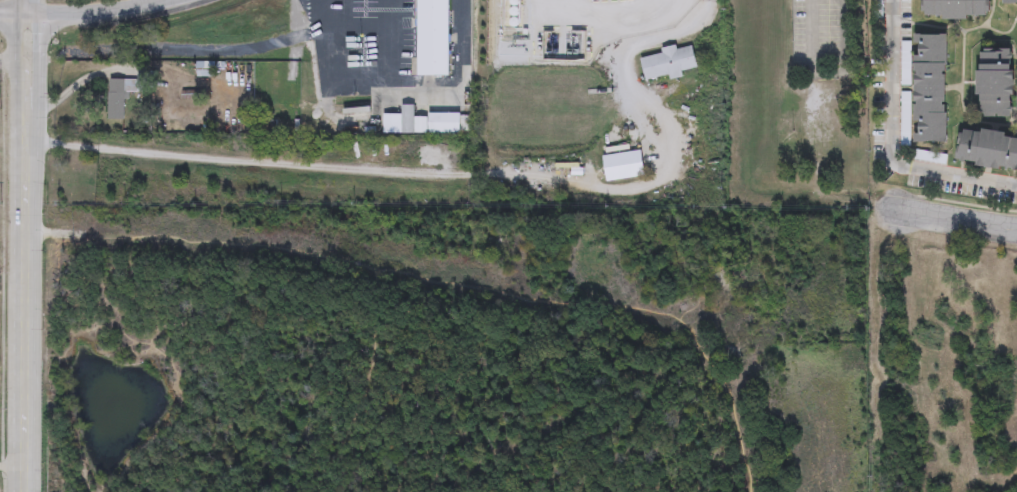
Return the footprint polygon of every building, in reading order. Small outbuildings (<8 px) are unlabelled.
[(418,77),(417,0),(449,0),(449,77),(418,77)] [(924,19),(924,0),(988,0),(988,20),(924,19)] [(946,31),(946,139),(914,139),(914,31),(946,31)] [(681,72),(681,75),(645,82),(640,59),(662,55),(661,52),(692,46),(697,69),(681,72)] [(979,47),(1015,47),(1015,115),(978,114),(979,47)] [(214,63),(213,77),(195,77),(195,62),(214,63)] [(148,93),(124,93),(124,121),(107,121),(108,79),(136,80),(136,75),(148,75),(148,93)] [(459,114),(459,134),(428,134),(428,114),(459,114)] [(961,126),(1016,134),(1016,170),(956,161),(961,126)] [(640,152),(644,177),(606,182),(602,158),(640,152)]
